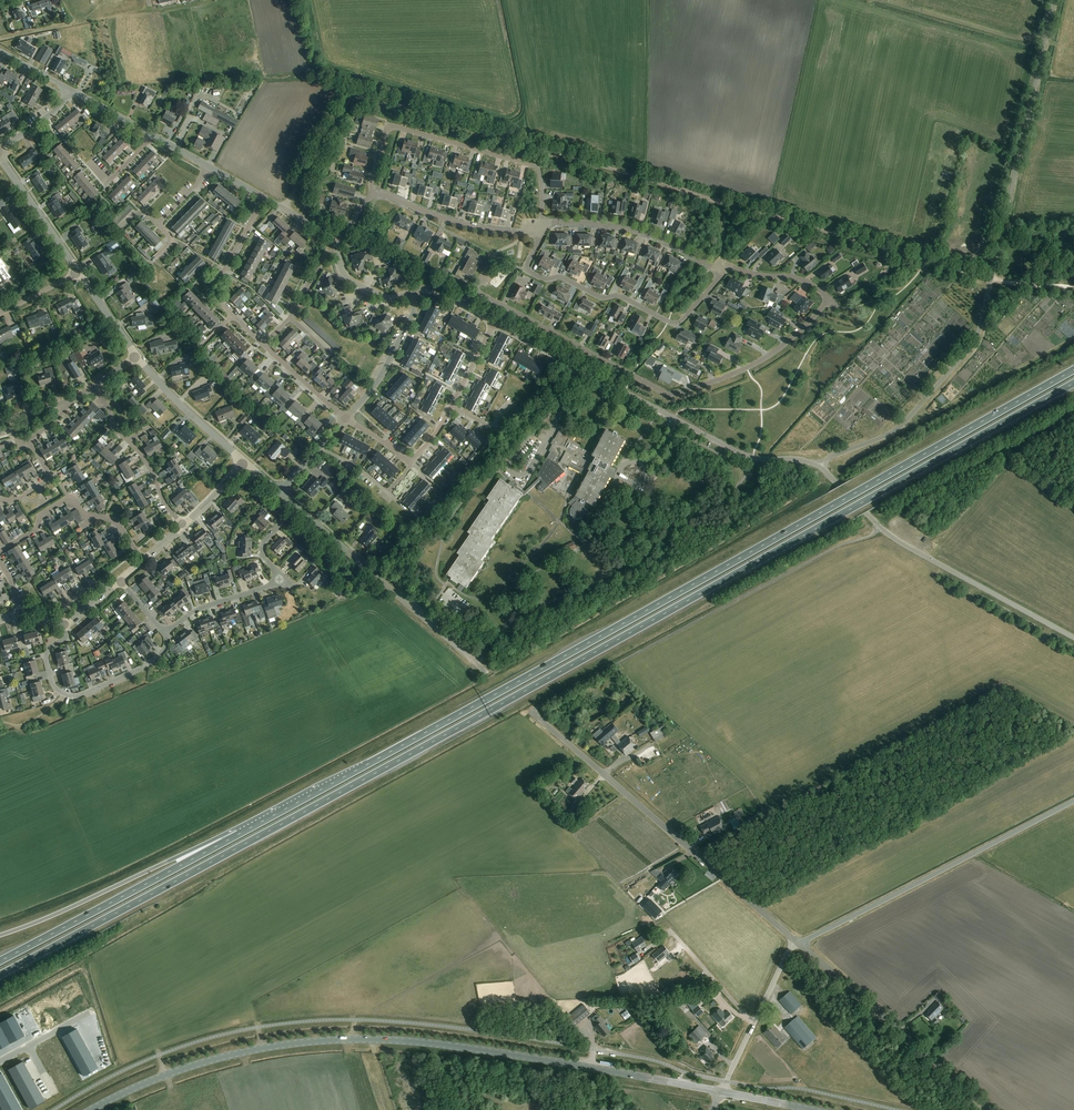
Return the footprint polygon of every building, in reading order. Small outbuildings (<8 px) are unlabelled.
[(39,3),(41,9),(47,7),(49,12),(53,10),(51,4),(49,5),(47,0),(46,0),(39,3)] [(41,9),(39,3),(31,6),(33,11),(30,12),(32,18),(37,16),(36,11),(41,9)] [(22,15),(20,9),(13,12),(17,21),(25,18),(26,17),(25,13),(22,15)] [(30,17),(23,20),(26,28),(33,26),(30,17)] [(27,42),(21,39),(17,47),(22,50),(22,51),(25,52),(24,54),(31,58),(37,49),(31,45),(31,44),(27,42)] [(45,65),(53,51),(43,46),(35,60),(45,65)] [(57,46),(53,54),(58,56),(61,50),(63,51),(64,49),(57,46)] [(77,56),(75,61),(82,65),(84,60),(77,56)] [(66,63),(57,58),(55,62),(56,62),(52,70),(59,74),(66,63)] [(13,74),(7,70),(5,75),(2,73),(0,76),(0,84),(2,85),(5,81),(8,83),(13,74)] [(13,74),(8,83),(11,84),(9,89),(15,92),(16,90),(20,83),(16,81),(19,77),(13,74)] [(30,91),(39,96),(43,90),(33,85),(30,91)] [(147,89),(143,87),(140,92),(144,94),(139,104),(146,107),(152,97),(153,97),(155,93),(147,89)] [(36,102),(39,96),(30,91),(26,96),(36,102)] [(36,102),(26,96),(23,102),(33,108),(36,102)] [(182,106),(187,108),(190,102),(184,99),(183,103),(182,106)] [(235,129),(239,121),(224,113),(207,104),(202,102),(198,109),(206,113),(211,116),(235,129)] [(82,116),(77,109),(71,114),(79,124),(80,123),(78,121),(81,118),(85,122),(87,120),(83,116),(82,116)] [(14,112),(9,115),(9,114),(2,119),(4,122),(0,124),(0,134),(7,129),(8,130),(13,127),(9,122),(12,120),(14,122),(19,119),(14,112)] [(206,113),(203,120),(207,123),(211,116),(206,113)] [(71,114),(66,118),(74,128),(75,128),(73,125),(76,122),(78,125),(79,124),(71,114)] [(170,117),(165,114),(161,121),(171,126),(174,120),(179,123),(182,116),(179,115),(177,117),(172,114),(170,117)] [(363,126),(361,130),(373,133),(375,126),(376,127),(378,120),(364,116),(362,126),(363,126)] [(73,129),(74,128),(66,118),(60,123),(69,133),(70,132),(67,129),(71,127),(73,129)] [(69,133),(60,123),(55,127),(61,135),(62,134),(65,131),(67,134),(69,133)] [(104,127),(97,123),(93,128),(94,129),(93,132),(99,136),(100,135),(106,138),(108,134),(102,130),(104,127)] [(198,138),(194,146),(200,150),(203,145),(217,152),(225,138),(203,126),(199,135),(207,139),(205,142),(198,138)] [(373,133),(361,130),(360,135),(359,134),(356,144),(370,148),(372,141),(371,141),(373,133)] [(116,139),(115,140),(124,150),(129,144),(122,138),(118,142),(116,139)] [(111,144),(110,146),(119,155),(124,150),(115,140),(114,141),(116,144),(113,147),(111,144)] [(405,152),(408,153),(411,142),(405,140),(403,147),(399,146),(397,154),(404,156),(405,152)] [(411,142),(408,153),(414,155),(413,158),(417,160),(420,149),(416,148),(418,144),(411,142)] [(57,155),(54,157),(55,158),(65,150),(60,145),(53,151),(57,155)] [(106,149),(105,151),(114,160),(119,155),(110,146),(109,146),(111,149),(108,152),(106,149)] [(361,151),(351,148),(349,155),(355,157),(353,163),(365,167),(368,158),(360,155),(361,151)] [(428,159),(434,160),(437,149),(431,148),(429,154),(425,153),(423,162),(427,163),(428,159)] [(38,154),(34,149),(30,151),(31,153),(19,161),(24,168),(36,159),(34,156),(38,154)] [(437,149),(434,160),(439,162),(438,166),(442,167),(444,159),(441,158),(443,151),(437,149)] [(59,163),(60,164),(70,155),(65,150),(55,158),(56,159),(59,157),(61,160),(59,163)] [(114,160),(105,151),(104,151),(106,154),(103,157),(99,153),(97,155),(102,159),(103,158),(109,165),(114,160)] [(147,156),(157,165),(155,162),(158,159),(162,163),(164,161),(159,157),(159,158),(152,151),(147,156)] [(74,161),(70,155),(60,164),(60,165),(63,162),(66,166),(63,168),(64,169),(74,161)] [(456,165),(460,167),(462,157),(456,155),(454,161),(450,161),(449,167),(455,169),(456,165)] [(147,156),(142,162),(152,171),(152,170),(153,170),(150,167),(153,164),(155,167),(157,165),(147,156)] [(462,157),(460,167),(459,170),(468,172),(470,166),(467,165),(469,158),(462,157)] [(68,177),(69,175),(72,178),(76,174),(73,171),(79,166),(74,161),(64,169),(65,170),(68,168),(70,171),(66,175),(68,177)] [(142,162),(137,167),(147,176),(148,175),(145,172),(148,169),(151,172),(151,171),(152,171),(142,162)] [(482,175),(485,176),(488,164),(485,164),(485,163),(481,162),(480,168),(476,167),(473,179),(477,180),(477,178),(480,179),(482,175)] [(488,164),(485,176),(488,176),(486,181),(489,182),(489,183),(493,184),(496,173),(493,172),(494,166),(491,165),(488,164)] [(353,167),(344,165),(343,172),(349,174),(348,180),(360,184),(363,174),(352,171),(353,167)] [(147,176),(137,167),(133,172),(139,178),(143,174),(146,177),(147,176)] [(507,182),(510,183),(513,172),(510,171),(511,170),(507,169),(505,176),(502,175),(500,183),(506,185),(507,182)] [(392,185),(399,187),(401,177),(398,176),(399,173),(393,171),(391,178),(394,178),(393,185),(392,185)] [(40,175),(38,172),(33,175),(35,179),(32,180),(41,193),(48,188),(39,176),(40,175)] [(74,185),(75,186),(85,177),(81,172),(73,178),(77,182),(74,185)] [(513,172),(510,183),(514,184),(513,188),(520,190),(523,180),(518,179),(520,173),(517,172),(516,173),(513,172)] [(401,177),(399,187),(405,189),(405,188),(406,182),(410,183),(410,182),(412,175),(406,173),(404,178),(401,177)] [(562,173),(553,173),(553,181),(551,181),(551,188),(563,188),(563,181),(561,181),(562,173)] [(123,182),(132,191),(133,190),(131,187),(134,184),(138,188),(139,186),(135,182),(134,183),(128,176),(123,182)] [(79,190),(80,191),(90,183),(85,177),(75,186),(76,187),(79,184),(82,188),(79,190)] [(149,181),(158,190),(163,185),(156,179),(153,183),(150,180),(149,181)] [(417,195),(423,197),(426,188),(423,187),(424,182),(418,180),(416,188),(419,189),(417,195)] [(145,185),(144,186),(153,195),(158,190),(149,181),(148,182),(151,185),(148,188),(145,185)] [(131,192),(132,191),(123,182),(118,187),(127,196),(128,195),(126,192),(129,189),(131,192)] [(94,188),(90,183),(80,191),(81,192),(83,190),(86,193),(83,195),(84,197),(94,188)] [(350,188),(336,183),(334,188),(337,189),(335,194),(353,199),(355,193),(351,192),(350,190),(350,188)] [(219,185),(216,188),(213,186),(209,192),(211,194),(213,192),(218,197),(225,189),(221,186),(221,187),(219,185)] [(426,188),(423,197),(430,199),(429,199),(431,192),(434,193),(436,187),(430,185),(429,189),(426,188)] [(140,190),(139,192),(148,201),(153,195),(144,186),(143,187),(146,190),(143,193),(140,190)] [(118,187),(113,192),(122,201),(123,200),(121,197),(124,194),(126,197),(127,196),(118,187)] [(94,188),(84,197),(85,197),(88,195),(91,198),(86,202),(88,204),(93,200),(92,199),(99,194),(94,188)] [(218,197),(224,201),(230,194),(227,191),(226,191),(224,190),(225,189),(218,197)] [(442,205),(448,207),(451,198),(448,197),(449,193),(443,191),(441,198),(444,199),(442,205)] [(122,201),(113,192),(108,197),(115,203),(119,199),(121,202),(122,201)] [(148,201),(139,192),(138,192),(141,195),(138,198),(135,196),(134,197),(137,200),(144,206),(148,201)] [(49,205),(52,210),(58,218),(66,212),(58,200),(61,198),(58,193),(53,197),(55,200),(49,205)] [(317,193),(314,203),(323,205),(325,195),(317,193)] [(451,198),(448,207),(455,209),(454,208),(456,202),(459,203),(461,195),(455,193),(454,199),(451,198)] [(224,201),(229,205),(235,198),(232,195),(231,196),(229,194),(230,194),(224,201)] [(598,196),(592,196),(592,200),(587,200),(587,210),(591,210),(591,212),(598,212),(598,206),(603,206),(603,194),(598,194),(598,196)] [(566,195),(557,195),(557,201),(554,201),(553,210),(566,211),(566,202),(565,202),(566,195)] [(234,210),(241,202),(237,199),(237,200),(235,199),(235,198),(229,205),(234,210)] [(467,212),(474,214),(476,205),(471,203),(472,199),(468,198),(466,205),(470,206),(468,212),(467,212)] [(208,206),(201,199),(198,202),(197,204),(196,204),(203,211),(208,206)] [(347,205),(336,201),(332,200),(329,211),(344,215),(347,205)] [(476,205),(474,214),(480,216),(482,209),(485,210),(486,205),(487,202),(481,201),(479,206),(476,205)] [(627,201),(624,201),(622,202),(616,201),(616,202),(614,202),(613,205),(611,205),(610,213),(620,215),(621,211),(622,210),(625,211),(627,201)] [(648,203),(643,202),(642,207),(633,204),(630,217),(639,219),(641,213),(642,212),(646,213),(648,203)] [(494,217),(500,219),(503,209),(500,208),(501,204),(495,203),(493,209),(496,210),(494,217),(494,216),(494,217)] [(198,216),(203,211),(196,204),(193,207),(192,209),(191,209),(198,216)] [(9,210),(7,207),(0,211),(5,218),(6,217),(15,229),(22,225),(13,212),(11,213),(9,210)] [(503,209),(500,219),(507,220),(506,220),(508,214),(511,215),(513,208),(510,207),(508,211),(503,209)] [(186,213),(186,214),(193,220),(198,216),(191,209),(188,212),(189,212),(187,214),(186,213)] [(670,219),(675,220),(678,211),(673,209),(670,219)] [(667,221),(670,212),(665,211),(665,213),(655,210),(652,218),(656,219),(654,224),(661,226),(663,220),(664,220),(667,221)] [(182,218),(181,219),(188,225),(193,220),(186,214),(183,217),(184,217),(182,219),(182,218)] [(412,222),(399,215),(397,220),(396,219),(394,222),(395,223),(394,224),(408,231),(412,222)] [(275,225),(279,228),(284,222),(278,217),(273,222),(271,220),(267,225),(269,226),(271,228),(275,225)] [(177,223),(176,224),(184,230),(188,225),(181,219),(178,222),(179,222),(177,224),(177,223)] [(235,227),(236,224),(228,220),(225,226),(233,231),(235,227)] [(684,225),(675,220),(670,230),(676,234),(677,233),(680,234),(684,225)] [(144,223),(143,224),(141,222),(135,228),(140,233),(146,227),(147,226),(144,223)] [(274,242),(278,246),(288,235),(285,233),(290,228),(284,222),(279,228),(283,232),(279,236),(274,242)] [(263,233),(269,226),(267,225),(264,225),(262,223),(258,228),(263,233)] [(96,233),(100,231),(96,224),(92,227),(96,233)] [(184,230),(176,224),(174,226),(174,227),(172,229),(179,235),(184,230)] [(225,226),(221,232),(230,237),(232,233),(231,233),(232,231),(233,231),(225,226)] [(415,238),(424,243),(425,242),(427,243),(432,233),(428,231),(429,230),(423,227),(423,228),(419,226),(413,235),(416,237),(415,238)] [(82,231),(79,227),(72,232),(75,236),(71,238),(80,250),(88,245),(80,233),(82,231)] [(149,228),(148,229),(146,227),(140,233),(145,238),(151,232),(152,231),(149,228)] [(153,233),(151,232),(145,238),(150,243),(156,236),(157,236),(154,233),(153,233)] [(221,232),(218,238),(227,243),(229,239),(228,239),(229,237),(230,237),(221,232)] [(291,240),(295,243),(301,237),(295,232),(290,237),(288,235),(278,246),(279,245),(282,248),(284,245),(285,246),(287,243),(288,243),(291,240)] [(555,245),(562,245),(562,233),(557,233),(557,234),(556,234),(555,237),(552,237),(552,245),(555,245)] [(562,233),(562,245),(568,246),(568,245),(572,245),(572,237),(569,237),(569,235),(567,235),(567,233),(562,233)] [(774,244),(778,241),(780,239),(777,237),(774,233),(771,236),(774,238),(771,241),(774,244)] [(578,246),(584,246),(585,234),(584,234),(580,234),(580,235),(578,235),(578,238),(574,238),(574,246),(578,246)] [(585,234),(584,246),(591,246),(594,246),(595,238),(591,238),(591,235),(589,235),(589,234),(585,234)] [(600,247),(607,248),(608,235),(608,236),(604,235),(603,236),(602,236),(601,239),(598,238),(597,246),(600,247)] [(608,235),(607,248),(613,249),(613,248),(617,249),(618,241),(614,241),(615,238),(613,238),(613,236),(608,236),(609,236),(608,235)] [(784,246),(791,240),(786,235),(779,241),(784,246)] [(158,238),(156,236),(150,243),(155,248),(162,241),(159,238),(158,238)] [(301,237),(295,243),(299,247),(296,251),(305,259),(308,256),(303,252),(307,247),(304,245),(306,243),(301,237)] [(448,251),(452,244),(440,237),(436,245),(434,249),(441,254),(444,249),(448,251)] [(218,238),(215,244),(222,249),(223,249),(225,245),(226,243),(227,243),(218,238)] [(401,250),(405,242),(399,238),(395,247),(401,250)] [(266,250),(268,246),(271,247),(272,245),(260,239),(257,245),(266,250)] [(622,251),(629,252),(632,240),(627,239),(627,241),(625,240),(625,243),(621,242),(619,249),(622,250),(622,251)] [(32,244),(29,240),(23,244),(26,248),(27,247),(36,260),(43,255),(34,242),(32,244)] [(109,244),(106,246),(109,249),(111,253),(113,255),(116,253),(122,249),(116,240),(109,244)] [(632,240),(629,252),(635,254),(638,255),(641,247),(637,246),(638,244),(636,243),(637,242),(632,241),(632,240)] [(215,244),(211,250),(220,255),(222,251),(221,251),(222,249),(215,244)] [(263,256),(266,250),(257,245),(254,251),(263,256)] [(644,257),(650,260),(655,248),(650,247),(650,248),(648,247),(647,250),(644,248),(641,255),(644,257)] [(650,260),(656,262),(654,266),(657,268),(662,256),(659,255),(660,252),(659,252),(659,250),(655,248),(650,260)] [(752,262),(759,255),(756,252),(755,253),(751,248),(749,251),(748,250),(744,254),(745,254),(742,257),(746,262),(749,259),(752,262)] [(469,260),(466,264),(476,270),(480,263),(476,261),(480,255),(469,249),(465,258),(469,260)] [(220,255),(211,250),(208,256),(216,261),(219,257),(218,257),(219,255),(220,255)] [(784,257),(776,250),(767,259),(774,266),(779,261),(780,261),(784,257)] [(259,262),(263,256),(254,251),(250,257),(259,262)] [(368,254),(367,251),(351,256),(356,272),(364,270),(365,273),(368,272),(366,265),(365,265),(364,261),(369,260),(370,261),(373,260),(371,253),(368,254)] [(427,263),(432,254),(427,251),(422,261),(427,263)] [(541,269),(544,270),(550,259),(545,256),(546,253),(542,251),(539,257),(543,259),(539,266),(542,268),(541,269)] [(810,257),(806,252),(800,257),(804,262),(802,264),(808,272),(818,263),(812,256),(810,257)] [(112,270),(101,254),(93,260),(104,275),(109,271),(111,274),(116,271),(114,268),(112,270)] [(832,259),(834,263),(841,258),(839,254),(832,259)] [(570,273),(573,275),(579,263),(574,260),(575,257),(571,255),(568,262),(572,264),(568,270),(571,272),(570,273)] [(203,266),(203,265),(205,263),(198,257),(193,262),(200,268),(203,266)] [(250,257),(247,263),(256,268),(259,262),(250,257)] [(669,271),(676,259),(672,257),(671,258),(670,257),(668,259),(665,257),(661,264),(665,266),(664,266),(670,269),(669,271)] [(550,259),(544,270),(547,272),(547,271),(550,272),(554,266),(558,268),(561,261),(554,258),(553,260),(550,259)] [(676,259),(669,271),(669,272),(669,271),(675,274),(676,272),(679,274),(683,267),(680,265),(681,263),(680,262),(680,261),(676,259)] [(193,262),(188,267),(195,273),(198,270),(200,268),(200,269),(200,268),(193,262)] [(283,268),(292,273),(295,267),(286,262),(283,268)] [(253,274),(256,268),(247,263),(243,269),(253,274)] [(579,263),(573,275),(576,276),(576,275),(579,277),(583,270),(587,272),(590,266),(586,264),(585,266),(579,263)] [(476,270),(466,264),(464,269),(460,267),(455,275),(465,281),(469,275),(472,276),(476,270)] [(858,275),(867,270),(863,264),(854,269),(858,275)] [(833,267),(831,265),(828,267),(818,274),(823,280),(828,276),(829,277),(833,274),(832,273),(833,273),(830,269),(833,267)] [(388,270),(387,266),(384,267),(386,274),(387,274),(388,278),(383,280),(382,278),(379,279),(381,286),(384,285),(385,288),(401,283),(396,267),(388,270)] [(188,267),(183,271),(190,278),(193,275),(195,273),(195,274),(195,273),(188,267)] [(283,268),(280,275),(289,279),(292,273),(283,268)] [(443,268),(440,274),(446,278),(449,272),(443,268)] [(594,286),(597,287),(603,276),(597,273),(599,270),(595,268),(591,275),(595,277),(591,283),(594,285),(594,286)] [(240,276),(243,277),(241,281),(247,284),(253,274),(243,269),(240,276)] [(623,289),(626,290),(632,279),(627,276),(629,271),(625,269),(620,279),(623,281),(621,286),(623,288),(623,289)] [(179,276),(186,283),(189,280),(188,280),(190,278),(183,271),(179,276)] [(337,277),(331,274),(329,277),(327,276),(319,290),(334,298),(338,291),(341,292),(342,289),(336,286),(335,287),(331,285),(334,280),(336,280),(337,277)] [(280,275),(276,281),(286,286),(289,279),(280,275)] [(603,276),(597,287),(599,289),(600,288),(603,290),(607,283),(610,285),(614,278),(610,276),(609,279),(603,276)] [(632,279),(626,290),(629,292),(629,291),(632,292),(635,287),(639,289),(644,279),(640,277),(637,282),(632,279)] [(852,286),(847,277),(842,280),(835,284),(836,287),(836,288),(837,290),(838,290),(840,293),(848,288),(849,288),(852,286)] [(738,283),(731,279),(726,287),(732,290),(739,293),(737,296),(741,298),(745,291),(742,289),(744,285),(738,282),(738,283)] [(276,281),(273,287),(282,292),(286,286),(276,281)] [(647,302),(649,303),(656,292),(650,289),(653,284),(649,282),(643,292),(647,294),(644,299),(647,301),(647,302)] [(131,289),(127,283),(119,288),(121,291),(117,294),(124,305),(134,298),(129,291),(131,289)] [(526,289),(517,284),(510,298),(514,300),(514,299),(519,301),(521,297),(524,299),(527,294),(524,292),(526,289)] [(538,295),(542,288),(535,284),(531,292),(538,295)] [(564,290),(558,286),(553,294),(562,299),(561,300),(567,303),(571,295),(570,296),(567,295),(569,291),(565,289),(564,290)] [(273,287),(270,293),(279,298),(282,292),(273,287)] [(768,303),(769,300),(777,303),(786,297),(778,294),(777,296),(771,293),(772,290),(764,287),(759,300),(768,303)] [(235,294),(241,300),(245,296),(248,300),(252,295),(248,291),(246,294),(241,289),(235,294)] [(656,292),(649,303),(652,305),(653,304),(656,305),(659,300),(662,302),(668,292),(664,290),(661,295),(656,292)] [(182,298),(188,303),(195,296),(190,291),(182,298)] [(279,298),(270,293),(267,300),(276,304),(279,298)] [(797,303),(802,298),(796,293),(791,299),(794,302),(795,301),(797,303)] [(238,303),(241,300),(235,294),(230,300),(239,309),(241,311),(244,308),(238,303)] [(188,303),(192,308),(200,301),(195,296),(188,303)] [(138,303),(141,307),(148,302),(146,298),(138,303)] [(813,303),(804,298),(798,304),(799,305),(796,309),(801,314),(805,311),(813,303)] [(56,306),(60,313),(62,317),(69,313),(68,310),(73,307),(78,316),(81,314),(80,312),(83,311),(80,306),(78,307),(77,306),(77,305),(74,299),(70,301),(69,299),(56,306)] [(594,305),(584,299),(581,305),(577,303),(574,309),(578,311),(580,307),(590,313),(594,305)] [(726,303),(720,300),(719,303),(713,300),(710,306),(713,308),(712,311),(720,315),(725,306),(726,303)] [(192,308),(197,313),(205,306),(200,301),(192,308)] [(743,303),(741,301),(738,305),(739,306),(742,307),(745,309),(747,306),(743,303)] [(624,309),(616,304),(610,316),(616,319),(614,321),(622,325),(627,315),(622,313),(624,309)] [(197,313),(202,318),(210,311),(205,306),(197,313)] [(360,315),(363,314),(362,310),(355,313),(355,314),(351,315),(349,310),(351,309),(350,306),(343,308),(344,311),(341,312),(347,328),(363,323),(360,315)] [(440,311),(431,306),(428,312),(437,317),(437,316),(439,312),(444,315),(445,312),(440,310),(440,311)] [(553,311),(543,306),(539,313),(547,317),(546,317),(552,320),(553,318),(559,322),(563,315),(553,310),(553,311)] [(786,321),(778,316),(780,312),(772,308),(773,308),(771,312),(770,311),(767,317),(771,319),(769,323),(778,329),(781,324),(783,326),(786,321)] [(265,316),(262,320),(267,325),(273,320),(268,315),(270,313),(266,309),(262,313),(265,316)] [(388,312),(385,310),(382,317),(383,317),(381,321),(375,319),(376,317),(373,315),(370,322),(373,323),(371,326),(386,334),(394,319),(387,315),(388,312)] [(40,313),(26,318),(29,326),(30,329),(40,325),(39,323),(41,322),(43,327),(52,323),(49,314),(45,315),(44,311),(39,313),(40,313)] [(202,318),(207,323),(215,316),(210,311),(202,318)] [(428,312),(424,319),(434,323),(434,322),(436,318),(441,321),(442,318),(437,316),(437,317),(428,312)] [(137,317),(131,318),(133,327),(146,325),(146,326),(153,325),(153,320),(152,320),(151,314),(144,315),(144,313),(137,315),(137,317)] [(642,318),(635,314),(628,327),(633,329),(632,331),(642,337),(646,329),(639,325),(642,318)] [(215,316),(207,323),(210,326),(208,328),(211,330),(220,321),(215,316)] [(447,325),(454,329),(460,317),(457,316),(456,318),(452,316),(447,325)] [(463,319),(460,317),(454,329),(461,332),(466,323),(462,321),(463,319)] [(708,322),(699,317),(694,325),(704,330),(708,322)] [(267,325),(262,320),(259,323),(254,318),(251,321),(257,326),(262,331),(267,325)] [(1047,336),(1054,329),(1042,318),(1036,325),(1047,336)] [(424,319),(421,325),(430,330),(431,329),(433,325),(437,327),(439,325),(434,322),(434,323),(424,319)] [(761,325),(750,319),(746,327),(750,329),(747,334),(759,341),(763,331),(759,329),(761,325)] [(712,320),(709,326),(715,329),(718,323),(712,320)] [(592,322),(588,329),(594,333),(598,325),(592,322)] [(461,332),(467,336),(474,325),(471,323),(470,325),(466,323),(461,332)] [(586,329),(576,324),(572,331),(582,337),(584,333),(587,334),(589,331),(586,329)] [(430,330),(421,325),(418,331),(427,336),(430,331),(434,333),(435,331),(431,329),(430,330)] [(474,325),(467,336),(474,340),(479,330),(475,328),(476,326),(474,325)] [(14,327),(11,329),(9,326),(0,331),(0,340),(13,334),(14,335),(20,332),(17,326),(14,327)] [(225,342),(233,334),(228,329),(225,332),(222,330),(218,334),(225,342)] [(294,330),(284,339),(290,345),(294,341),(297,344),(303,339),(294,330)] [(696,336),(685,330),(683,333),(680,332),(676,339),(687,344),(689,340),(693,342),(696,336)] [(616,335),(613,333),(610,338),(603,334),(597,345),(604,349),(609,340),(613,342),(616,335)] [(230,347),(238,339),(233,334),(225,342),(223,344),(228,349),(230,347)] [(499,338),(497,337),(496,340),(507,346),(511,339),(502,334),(499,338)] [(741,337),(735,334),(732,340),(730,339),(726,347),(738,353),(742,345),(738,343),(739,341),(741,337)] [(623,340),(619,337),(615,345),(619,347),(615,354),(623,359),(629,348),(621,344),(623,340)] [(197,347),(204,340),(202,338),(195,345),(197,347)] [(230,347),(235,352),(243,344),(238,339),(230,347)] [(286,348),(290,345),(284,339),(279,345),(288,354),(290,352),(286,348)] [(414,339),(411,345),(420,350),(420,349),(422,345),(427,347),(428,345),(423,342),(423,343),(418,341),(414,339)] [(157,342),(150,344),(152,353),(153,352),(153,355),(160,354),(159,351),(164,350),(165,351),(172,349),(172,350),(178,349),(176,341),(170,343),(163,344),(163,341),(163,340),(157,341),(157,342)] [(496,344),(494,348),(504,352),(507,346),(496,340),(494,343),(496,344)] [(247,355),(245,352),(248,349),(243,344),(235,352),(233,354),(238,359),(237,360),(240,363),(247,355)] [(411,345),(407,351),(417,356),(417,355),(419,351),(424,354),(425,351),(420,349),(420,350),(411,345)] [(719,350),(710,345),(707,352),(710,354),(708,359),(719,365),(723,357),(717,354),(719,350)] [(490,350),(489,353),(500,359),(504,352),(494,348),(492,352),(490,350)] [(82,366),(86,363),(86,362),(88,361),(86,359),(84,361),(83,359),(82,358),(87,355),(83,349),(79,352),(75,354),(79,361),(82,366)] [(451,356),(462,362),(466,355),(457,350),(454,354),(452,353),(451,356)] [(0,366),(11,361),(6,351),(0,354),(0,365),(0,366)] [(100,354),(99,351),(86,358),(91,367),(104,359),(102,356),(101,354),(100,354)] [(296,364),(301,369),(307,363),(310,359),(302,353),(300,351),(297,354),(293,358),(295,356),(298,360),(299,358),(300,359),(296,364)] [(407,351),(404,358),(413,363),(414,361),(416,358),(420,360),(422,358),(417,355),(417,356),(407,351)] [(912,361),(919,366),(921,363),(923,364),(926,360),(924,358),(926,355),(921,351),(912,361)] [(513,361),(520,364),(526,353),(523,352),(522,354),(518,352),(513,361)] [(497,366),(500,359),(489,353),(487,356),(489,357),(487,361),(497,366)] [(529,355),(526,353),(520,364),(527,368),(532,359),(528,357),(529,355)] [(79,361),(75,355),(70,358),(72,362),(66,365),(74,379),(81,375),(77,369),(78,368),(78,367),(76,367),(75,364),(79,361)] [(213,355),(208,359),(213,364),(217,359),(213,355)] [(451,360),(449,364),(459,369),(462,362),(451,356),(449,359),(451,360)] [(701,367),(697,365),(698,362),(687,356),(684,362),(687,364),(684,369),(696,375),(701,367)] [(413,363),(404,358),(401,364),(410,369),(413,364),(417,366),(418,364),(414,361),(413,363)] [(310,359),(307,363),(301,369),(306,373),(310,368),(313,370),(317,366),(313,362),(309,365),(307,363),(310,359)] [(527,368),(534,372),(540,360),(537,359),(536,361),(532,359),(527,368)] [(246,372),(253,364),(247,360),(241,368),(240,368),(241,368),(240,368),(239,370),(244,374),(246,372)] [(540,360),(534,372),(541,375),(546,366),(542,364),(543,362),(540,360)] [(183,365),(170,368),(172,377),(185,374),(185,376),(189,375),(188,370),(188,369),(187,363),(182,364),(183,365)] [(18,364),(12,366),(14,373),(15,376),(22,374),(18,364)] [(248,380),(251,383),(257,376),(254,374),(258,369),(253,364),(246,372),(251,377),(248,380)] [(445,367),(444,370),(455,376),(459,369),(449,364),(447,368),(445,367)] [(199,366),(195,370),(198,372),(201,376),(205,373),(201,369),(199,366)] [(237,366),(231,373),(234,375),(239,370),(240,368),(237,366)] [(682,377),(663,367),(661,372),(663,373),(659,379),(670,384),(673,378),(680,382),(682,377)] [(53,375),(51,368),(44,370),(46,375),(38,377),(41,387),(52,384),(50,376),(53,375)] [(314,380),(319,385),(324,379),(321,376),(325,373),(320,369),(316,373),(318,375),(314,380)] [(411,372),(421,377),(423,374),(413,369),(411,372)] [(501,374),(491,369),(489,373),(487,372),(486,375),(497,381),(501,374)] [(455,376),(444,370),(442,373),(444,374),(442,378),(452,383),(455,376)] [(256,382),(262,386),(269,378),(263,373),(259,378),(257,376),(251,383),(253,385),(256,382)] [(404,374),(400,379),(407,386),(408,385),(411,382),(415,386),(416,384),(412,380),(412,381),(404,374)] [(327,375),(324,379),(319,385),(324,389),(328,384),(331,386),(335,382),(327,375)] [(486,379),(484,383),(489,385),(494,388),(497,381),(486,375),(484,378),(486,379)] [(133,389),(134,387),(139,392),(137,394),(139,397),(145,392),(143,389),(145,387),(136,376),(128,383),(133,389)] [(274,383),(269,378),(262,386),(267,391),(264,394),(267,397),(273,390),(270,387),(274,383)] [(342,385),(344,387),(347,390),(344,394),(350,399),(355,393),(350,389),(352,386),(354,384),(348,379),(342,385)] [(400,379),(395,385),(403,392),(403,391),(406,387),(410,391),(412,389),(408,385),(407,386),(400,379)] [(489,385),(484,383),(479,381),(477,385),(475,384),(473,387),(485,392),(489,385)] [(23,390),(21,382),(14,383),(15,386),(6,388),(7,392),(4,393),(6,401),(14,399),(13,397),(20,395),(19,391),(23,390)] [(431,386),(430,389),(441,395),(445,388),(435,383),(433,387),(431,386)] [(210,386),(209,385),(205,386),(206,388),(193,393),(196,401),(210,396),(208,393),(212,392),(212,391),(214,390),(212,385),(210,386)] [(395,385),(390,390),(398,397),(399,396),(402,393),(405,396),(407,394),(403,391),(403,392),(395,385)] [(272,395),(278,400),(285,392),(279,387),(275,392),(273,390),(267,397),(269,399),(272,395)] [(472,394),(481,399),(485,392),(473,387),(472,389),(474,391),(472,394)] [(224,389),(219,394),(223,398),(228,393),(224,389)] [(430,393),(428,397),(438,402),(441,395),(430,389),(428,392),(430,393)] [(398,397),(390,390),(386,395),(393,402),(397,398),(401,401),(403,399),(399,396),(398,397)] [(280,408),(283,411),(289,404),(286,401),(290,397),(285,392),(278,400),(283,405),(280,408)] [(350,399),(344,394),(341,397),(337,394),(333,398),(338,403),(340,400),(345,405),(350,399)] [(468,397),(466,400),(478,406),(481,399),(472,394),(470,398),(468,397)] [(424,400),(423,402),(434,408),(438,402),(428,397),(426,401),(424,400)] [(167,409),(157,399),(154,403),(151,400),(146,406),(149,409),(151,407),(160,416),(167,409)] [(465,408),(474,413),(478,406),(466,400),(465,403),(467,404),(465,408)] [(288,409),(294,414),(301,406),(295,401),(291,406),(289,404),(283,411),(285,413),(288,409)] [(371,413),(376,418),(383,410),(382,409),(379,407),(382,403),(380,401),(376,405),(377,406),(371,413)] [(78,410),(84,415),(90,420),(92,418),(94,419),(98,420),(100,418),(103,421),(108,416),(93,402),(88,407),(90,409),(86,412),(81,407),(78,410)] [(434,408),(423,402),(421,405),(423,406),(421,411),(430,415),(434,408)] [(141,406),(137,410),(143,416),(147,411),(141,406)] [(235,417),(231,406),(215,412),(220,422),(231,417),(231,418),(235,417)] [(306,411),(301,406),(294,414),(299,419),(296,422),(298,425),(305,418),(302,415),(306,411)] [(376,418),(381,423),(388,415),(387,414),(384,411),(387,407),(385,406),(382,409),(383,410),(376,418)] [(381,423),(387,427),(393,420),(392,419),(389,416),(393,412),(391,410),(387,414),(388,415),(381,423)] [(732,410),(716,411),(716,418),(730,418),(730,414),(732,414),(732,410)] [(73,416),(75,419),(84,427),(90,420),(84,415),(81,418),(75,413),(73,416)] [(252,414),(247,420),(251,424),(256,418),(252,414)] [(304,423),(309,428),(317,420),(311,415),(307,420),(305,418),(298,425),(301,427),(304,423)] [(393,420),(387,427),(392,432),(399,424),(394,421),(398,417),(396,415),(392,419),(393,420)] [(244,416),(239,422),(242,425),(247,419),(244,416)] [(75,419),(72,422),(70,419),(67,422),(72,427),(73,427),(78,433),(84,427),(75,419)] [(414,420),(412,422),(416,426),(417,425),(425,431),(429,426),(422,419),(418,424),(414,420)] [(317,420),(309,428),(315,433),(312,436),(314,438),(320,431),(318,429),(322,425),(317,420)] [(260,436),(247,424),(240,432),(254,444),(260,436)] [(73,427),(72,427),(69,431),(64,425),(61,428),(73,439),(78,433),(73,427)] [(182,430),(177,425),(172,431),(177,435),(178,434),(189,445),(196,436),(185,426),(182,430)] [(408,427),(411,431),(412,430),(420,437),(425,431),(417,425),(416,426),(413,429),(409,425),(408,427)] [(460,428),(457,425),(450,433),(455,438),(464,428),(462,426),(460,428)] [(538,438),(543,441),(549,429),(544,427),(538,438)] [(461,443),(465,439),(468,435),(465,432),(466,430),(464,428),(455,438),(461,443)] [(151,445),(155,452),(162,447),(155,436),(158,434),(157,433),(154,430),(149,433),(153,439),(149,441),(151,445)] [(403,433),(407,436),(407,435),(415,442),(420,437),(412,430),(411,431),(409,434),(405,431),(403,433)] [(460,555),(447,574),(452,578),(451,579),(458,584),(459,583),(461,584),(465,587),(466,588),(484,562),(481,560),(491,547),(495,541),(492,539),(523,494),(525,495),(526,494),(527,493),(529,492),(540,480),(543,483),(539,486),(539,487),(538,487),(538,488),(538,489),(538,490),(539,491),(540,491),(540,492),(541,492),(542,492),(543,492),(544,491),(547,488),(550,486),(565,472),(559,464),(561,462),(569,467),(572,468),(583,474),(585,471),(586,469),(590,471),(575,497),(569,502),(572,506),(571,506),(572,506),(574,508),(573,509),(572,510),(572,512),(572,514),(572,515),(573,517),(575,518),(576,518),(578,519),(579,518),(581,518),(582,517),(587,513),(583,508),(586,503),(595,507),(611,477),(614,479),(615,478),(615,477),(615,475),(616,473),(617,469),(612,466),(620,450),(624,444),(626,440),(624,439),(607,430),(592,457),(589,455),(590,452),(580,447),(581,445),(573,441),(576,435),(566,430),(564,433),(561,431),(556,440),(554,439),(551,444),(553,445),(549,451),(559,456),(557,460),(556,463),(547,458),(537,477),(539,479),(525,492),(524,491),(514,484),(512,487),(504,481),(500,479),(487,498),(490,500),(468,532),(470,534),(462,547),(457,553),(460,555)] [(472,431),(468,435),(465,439),(471,444),(479,434),(477,432),(475,434),(472,431)] [(98,441),(99,442),(94,448),(100,453),(105,448),(108,445),(106,442),(106,441),(110,436),(106,433),(98,441)] [(345,446),(343,450),(345,452),(347,447),(346,446),(351,437),(345,434),(343,437),(340,435),(337,442),(345,446)] [(482,437),(479,434),(471,444),(477,449),(484,441),(480,438),(482,437)] [(151,445),(149,441),(147,438),(145,435),(140,438),(142,441),(144,441),(148,447),(143,449),(148,456),(155,452),(151,445)] [(407,435),(407,436),(404,439),(400,436),(398,438),(402,442),(403,441),(410,447),(415,442),(407,435)] [(52,438),(56,444),(60,451),(67,446),(63,440),(59,442),(55,436),(52,438)] [(351,455),(354,450),(353,450),(357,440),(351,437),(346,446),(347,447),(351,449),(349,453),(351,455)] [(45,442),(48,448),(49,448),(53,455),(60,451),(56,444),(52,446),(48,440),(45,442)] [(358,458),(360,453),(359,453),(364,444),(357,440),(353,450),(354,450),(357,452),(355,457),(358,458)] [(285,447),(278,441),(266,454),(274,461),(280,453),(285,458),(290,452),(285,447)] [(111,442),(108,445),(105,448),(100,453),(106,459),(112,453),(108,450),(113,445),(111,442)] [(49,448),(48,448),(45,451),(41,444),(37,446),(46,460),(53,455),(49,448)] [(359,453),(360,453),(364,455),(361,460),(364,461),(366,456),(365,455),(370,447),(364,444),(359,453)] [(119,445),(112,453),(106,459),(112,465),(118,459),(114,456),(117,453),(118,454),(123,449),(119,445)] [(218,456),(207,446),(204,450),(201,447),(195,453),(203,461),(205,459),(210,464),(218,456)] [(439,450),(437,452),(447,461),(452,455),(444,448),(441,452),(439,450)] [(0,450),(0,458),(10,456),(9,452),(2,454),(1,450),(1,449),(0,450)] [(191,452),(186,456),(191,461),(196,457),(191,452)] [(374,469),(377,465),(376,464),(383,456),(378,452),(375,454),(373,457),(371,459),(375,463),(372,467),(374,469)] [(437,456),(434,460),(442,467),(447,461),(437,452),(435,455),(437,456)] [(380,468),(377,472),(379,473),(382,470),(381,469),(388,461),(383,456),(376,464),(377,465),(380,468)] [(119,465),(123,473),(130,468),(128,464),(134,460),(132,457),(119,465)] [(462,458),(459,461),(466,466),(468,463),(462,458)] [(166,475),(169,473),(172,471),(172,470),(179,466),(174,459),(168,463),(170,467),(164,471),(166,475)] [(429,461),(427,464),(437,472),(442,467),(434,460),(431,463),(429,461)] [(384,478),(388,474),(387,473),(394,466),(388,461),(381,469),(382,470),(386,472),(382,476),(384,478)] [(30,463),(23,468),(27,475),(27,474),(31,472),(35,479),(38,477),(30,463)] [(321,469),(331,478),(336,472),(326,463),(321,469)] [(431,478),(437,472),(427,464),(425,466),(427,468),(424,471),(431,478)] [(72,472),(74,476),(81,472),(77,465),(64,473),(66,476),(72,472)] [(174,481),(173,480),(183,473),(179,466),(172,470),(172,471),(169,473),(170,476),(170,477),(165,480),(168,485),(174,481)] [(387,473),(388,474),(391,477),(387,481),(389,483),(393,478),(392,478),(399,470),(394,466),(387,473)] [(23,468),(16,472),(20,479),(24,476),(28,483),(31,481),(27,474),(27,475),(23,468)] [(130,468),(123,473),(128,480),(141,472),(139,468),(133,472),(130,468)] [(16,472),(9,476),(13,483),(17,481),(21,487),(24,485),(20,479),(16,472)] [(74,476),(68,480),(70,483),(76,479),(79,483),(86,479),(81,472),(74,476)] [(13,483),(9,476),(2,481),(6,488),(10,485),(14,492),(17,490),(13,483)] [(319,481),(313,476),(303,488),(310,495),(319,484),(323,487),(328,481),(323,477),(319,481)] [(621,478),(617,485),(629,492),(633,485),(621,478)] [(86,488),(88,492),(89,492),(95,488),(91,480),(78,489),(80,492),(86,488)] [(431,487),(423,480),(420,483),(418,482),(416,484),(426,493),(431,487)] [(128,487),(133,494),(140,490),(146,486),(144,483),(138,487),(135,483),(128,487)] [(416,488),(413,491),(421,498),(426,493),(416,484),(414,487),(416,488)] [(446,484),(441,490),(444,493),(449,487),(446,484)] [(90,495),(93,499),(100,495),(95,488),(89,492),(88,492),(82,496),(84,499),(90,495)] [(133,494),(137,502),(144,497),(152,492),(150,488),(144,492),(145,492),(142,494),(140,490),(133,494)] [(184,489),(178,495),(184,501),(187,498),(192,503),(195,501),(193,498),(195,496),(191,491),(188,494),(184,489)] [(408,493),(406,496),(416,504),(421,498),(413,491),(410,495),(408,493)] [(341,492),(336,498),(342,503),(347,497),(341,492)] [(97,506),(96,507),(99,512),(106,508),(102,503),(104,502),(100,495),(93,499),(86,503),(88,506),(95,502),(97,506)] [(184,501),(178,495),(172,501),(171,500),(170,501),(170,500),(169,500),(170,501),(170,503),(171,504),(171,505),(172,506),(173,507),(173,506),(175,504),(177,507),(181,504),(186,509),(189,507),(184,501)] [(244,501),(237,496),(234,499),(231,496),(223,505),(232,513),(240,504),(240,505),(244,501)] [(416,504),(406,496),(404,498),(406,500),(403,503),(411,510),(416,504)] [(144,497),(137,502),(141,509),(155,501),(153,497),(146,501),(144,497)] [(342,508),(335,502),(331,507),(336,511),(333,514),(343,523),(349,516),(341,509),(342,508)] [(19,513),(15,515),(17,519),(19,522),(26,518),(18,504),(15,506),(19,513)] [(9,514),(6,516),(5,516),(7,518),(7,519),(10,523),(17,519),(15,515),(9,505),(6,507),(9,514)] [(68,515),(64,517),(68,524),(75,520),(78,524),(84,521),(77,510),(71,513),(67,506),(64,508),(68,515)] [(3,521),(5,525),(6,525),(10,523),(7,519),(7,518),(5,516),(6,516),(0,507),(0,523),(3,521)] [(61,519),(57,522),(61,528),(68,524),(64,517),(60,511),(57,513),(61,519)] [(259,514),(261,516),(255,522),(260,526),(259,528),(262,531),(269,524),(264,519),(267,516),(261,511),(259,514)] [(138,520),(140,524),(147,520),(143,513),(129,521),(131,524),(138,520)] [(219,513),(214,517),(220,525),(223,522),(226,525),(228,524),(231,527),(233,525),(230,522),(226,516),(224,518),(219,513)] [(219,531),(217,528),(220,525),(214,517),(208,522),(212,527),(210,529),(214,535),(217,539),(217,540),(221,537),(217,532),(219,531)] [(61,528),(57,522),(53,524),(49,518),(46,520),(54,533),(61,528)] [(151,532),(149,529),(152,527),(147,520),(140,524),(134,528),(136,531),(142,527),(145,531),(143,532),(145,535),(151,532)] [(376,530),(370,524),(365,530),(368,533),(360,541),(367,547),(377,536),(373,533),(376,530)] [(197,533),(203,541),(207,538),(209,541),(214,538),(210,532),(207,534),(203,529),(197,533)] [(100,538),(103,536),(107,534),(105,531),(98,534),(96,530),(89,534),(93,542),(100,538)] [(40,534),(44,541),(48,547),(55,543),(51,536),(47,539),(43,532),(40,534)] [(203,541),(197,533),(192,538),(196,543),(194,545),(198,551),(203,547),(200,544),(203,541)] [(105,540),(103,536),(100,538),(93,542),(98,549),(103,545),(111,541),(109,538),(105,540)] [(44,541),(40,543),(36,537),(33,539),(41,552),(48,547),(44,541)] [(111,541),(103,545),(106,550),(102,553),(103,555),(108,553),(115,548),(112,544),(119,540),(117,537),(111,541)] [(237,547),(242,547),(251,548),(252,541),(250,541),(250,538),(239,537),(239,542),(238,542),(237,547)] [(284,541),(281,538),(271,548),(277,553),(286,544),(289,547),(293,544),(287,538),(284,541)] [(573,543),(562,548),(564,554),(576,549),(573,543)] [(186,544),(180,548),(187,556),(190,553),(192,556),(197,552),(192,545),(189,548),(186,544)] [(13,553),(15,557),(16,557),(22,553),(18,546),(5,554),(7,557),(13,553)] [(251,554),(251,548),(242,547),(241,551),(239,551),(238,557),(246,557),(247,554),(251,554)] [(117,552),(115,548),(108,553),(112,560),(125,552),(123,548),(117,552)] [(187,556),(180,548),(175,553),(178,557),(175,559),(180,566),(186,561),(183,559),(187,556)] [(17,560),(20,564),(27,560),(22,553),(16,557),(15,557),(9,561),(11,564),(17,560)] [(302,558),(297,554),(290,561),(295,565),(296,566),(294,569),(299,573),(307,564),(301,559),(302,558)] [(84,559),(80,561),(87,571),(90,569),(94,575),(98,574),(90,560),(86,562),(84,559)] [(162,562),(170,571),(177,565),(173,559),(169,562),(167,559),(162,562)] [(19,569),(21,573),(24,571),(31,567),(27,560),(20,564),(13,568),(15,571),(19,569)] [(87,571),(80,561),(77,564),(79,567),(75,569),(79,576),(83,573),(87,580),(91,578),(87,571)] [(157,572),(162,578),(163,580),(167,577),(165,574),(170,571),(162,562),(158,566),(161,569),(157,572)] [(249,570),(252,579),(258,577),(256,573),(260,571),(257,564),(251,566),(252,569),(249,570)] [(319,570),(314,566),(309,572),(312,574),(306,580),(313,587),(322,577),(317,572),(319,570)] [(24,571),(21,573),(18,575),(15,577),(17,580),(20,578),(25,575),(28,581),(33,579),(32,577),(35,574),(31,567),(24,571)] [(75,582),(69,572),(72,570),(70,567),(60,573),(64,580),(68,578),(72,584),(75,582)] [(252,579),(249,570),(245,572),(244,569),(238,571),(241,579),(245,578),(246,582),(252,579)] [(226,571),(227,574),(222,576),(225,587),(230,585),(229,581),(233,580),(231,573),(230,570),(226,571)] [(53,578),(54,580),(57,584),(59,587),(63,585),(65,588),(68,586),(64,580),(60,573),(53,578)] [(139,585),(142,589),(151,582),(144,574),(139,579),(142,583),(139,585)] [(199,581),(203,594),(209,592),(207,586),(210,585),(208,576),(204,577),(205,579),(199,581)] [(225,587),(222,576),(217,578),(216,576),(212,577),(214,586),(219,584),(220,588),(225,587)] [(54,580),(47,585),(51,591),(52,591),(55,589),(59,595),(63,593),(59,587),(57,584),(54,580)] [(169,582),(167,584),(170,587),(171,588),(175,584),(172,580),(169,582)] [(203,594),(199,581),(194,583),(193,580),(190,581),(192,590),(196,589),(197,595),(203,594)] [(148,591),(149,592),(155,587),(151,582),(142,589),(146,593),(148,591)] [(51,591),(47,585),(40,589),(44,596),(48,593),(52,600),(56,598),(52,591),(51,591)] [(155,587),(149,592),(150,593),(147,596),(151,600),(154,597),(156,600),(162,595),(155,587)] [(178,596),(185,605),(189,602),(186,598),(190,595),(185,590),(184,588),(180,591),(182,593),(178,596)] [(178,596),(172,601),(177,607),(178,606),(181,608),(185,605),(178,596)] [(277,616),(274,607),(283,604),(280,596),(275,597),(275,596),(267,599),(268,603),(264,604),(266,612),(268,619),(277,616)] [(172,601),(167,605),(174,614),(178,610),(176,608),(177,607),(172,601)] [(116,609),(120,614),(128,607),(124,602),(120,605),(118,603),(112,608),(114,611),(116,609)] [(250,604),(253,613),(257,612),(258,615),(259,615),(264,613),(261,605),(258,606),(256,602),(250,604)] [(253,613),(250,604),(243,606),(244,611),(241,612),(244,620),(247,628),(251,626),(249,618),(250,618),(249,615),(253,613)] [(174,614),(167,605),(159,611),(164,617),(167,614),(170,617),(174,614)] [(119,621),(121,622),(133,612),(128,607),(120,614),(123,617),(119,620),(119,621)] [(227,611),(231,621),(235,619),(236,623),(242,621),(239,613),(236,614),(234,609),(227,611)] [(222,627),(228,625),(232,624),(231,621),(227,611),(221,614),(222,619),(219,620),(222,627)] [(126,621),(129,624),(137,618),(133,612),(121,622),(122,625),(126,621)] [(97,617),(92,622),(99,630),(104,626),(105,627),(108,625),(103,619),(100,621),(97,617)] [(205,619),(210,632),(220,628),(217,620),(214,622),(212,617),(205,619)] [(137,618),(129,624),(133,630),(131,631),(133,634),(140,629),(137,626),(141,623),(137,618)] [(200,635),(206,633),(210,632),(205,619),(199,621),(200,625),(197,626),(200,635)] [(92,622),(87,626),(97,638),(99,636),(96,632),(99,630),(92,622)] [(87,626),(81,631),(88,639),(91,636),(95,640),(97,638),(87,626)] [(188,630),(182,634),(188,642),(192,640),(194,642),(199,638),(193,631),(190,633),(188,630)] [(88,639),(81,631),(76,635),(80,639),(77,641),(82,647),(85,645),(83,643),(88,639)] [(37,632),(30,633),(33,644),(39,642),(40,644),(44,643),(41,636),(38,636),(37,632)] [(25,640),(21,641),(23,649),(27,648),(26,645),(33,644),(30,633),(24,635),(25,640)] [(141,641),(142,643),(149,650),(154,646),(149,640),(152,638),(147,633),(143,637),(145,639),(141,641)] [(188,642),(182,634),(177,639),(180,643),(177,645),(179,647),(175,650),(178,653),(179,654),(187,647),(190,645),(188,642)] [(16,637),(9,639),(12,649),(18,648),(19,650),(23,649),(21,641),(17,642),(16,637)] [(12,649),(9,639),(3,641),(4,646),(1,646),(3,654),(6,653),(5,651),(12,649)] [(142,643),(139,645),(137,643),(133,647),(137,652),(140,650),(145,656),(150,652),(149,650),(142,643)] [(58,660),(68,657),(66,651),(69,650),(68,647),(60,649),(61,652),(56,654),(58,660)] [(119,657),(116,659),(119,668),(126,665),(124,662),(128,660),(124,652),(118,654),(119,657)] [(64,665),(65,669),(73,667),(72,663),(70,664),(68,657),(58,660),(60,667),(64,665)] [(25,663),(26,670),(37,667),(35,660),(30,662),(29,658),(21,660),(22,664),(25,663)] [(119,668),(116,659),(112,661),(110,658),(104,660),(108,669),(111,667),(113,671),(119,668)] [(102,661),(93,665),(98,677),(105,675),(103,671),(106,669),(102,661)] [(91,680),(98,677),(93,665),(83,669),(87,678),(90,677),(91,680)] [(26,677),(27,681),(35,679),(34,675),(38,674),(37,667),(26,670),(28,676),(26,677)] [(62,675),(64,681),(74,678),(72,672),(74,671),(73,667),(65,669),(67,673),(62,675)] [(74,678),(64,681),(65,688),(70,686),(71,690),(79,688),(78,684),(76,685),(74,678)] [(36,683),(35,679),(27,681),(28,685),(30,684),(32,691),(42,688),(41,681),(36,683)] [(6,699),(5,695),(9,694),(7,688),(0,690),(0,701),(6,699)] [(42,688),(32,691),(34,697),(32,698),(33,701),(40,699),(39,696),(44,694),(42,688)] [(0,701),(0,709),(4,708),(5,711),(12,709),(11,703),(8,704),(6,699),(0,701)] [(620,731),(613,723),(603,731),(603,732),(596,739),(604,747),(609,743),(607,741),(620,731)] [(663,727),(651,733),(656,742),(668,735),(663,727)] [(648,728),(639,734),(640,736),(649,731),(649,730),(648,728)] [(638,747),(628,736),(618,745),(627,756),(638,747)] [(640,760),(653,754),(650,747),(636,753),(640,760)] [(574,803),(577,800),(583,793),(582,792),(589,784),(582,778),(569,793),(573,796),(570,800),(574,803)] [(572,805),(567,811),(572,815),(577,809),(572,805)] [(568,811),(564,816),(568,820),(572,815),(568,811)] [(725,829),(719,817),(701,827),(705,835),(712,831),(714,835),(725,829)] [(736,817),(729,821),(733,827),(740,823),(736,817)] [(656,877),(661,882),(657,885),(664,892),(679,876),(673,871),(667,876),(665,877),(661,873),(656,877)] [(637,884),(631,887),(632,889),(649,882),(646,877),(636,882),(637,884)] [(650,900),(644,907),(655,918),(662,911),(650,900)] [(646,944),(641,937),(632,943),(637,951),(638,953),(640,952),(639,949),(646,944)] [(669,952),(664,946),(653,955),(659,962),(665,957),(664,956),(669,952)] [(636,953),(630,957),(634,964),(636,963),(640,960),(637,954),(636,953)] [(675,995),(680,991),(679,990),(675,985),(673,982),(668,986),(675,995)] [(682,995),(687,994),(689,993),(696,992),(699,991),(698,986),(681,989),(682,994),(682,995)] [(779,1001),(791,1015),(802,1005),(790,991),(779,1001)] [(934,996),(942,1004),(947,999),(939,991),(934,996)] [(688,995),(684,999),(687,1002),(686,1003),(699,1017),(704,1012),(688,995)] [(936,1016),(944,1008),(937,1001),(928,1010),(929,1012),(926,1015),(931,1021),(935,1016),(936,1016)] [(573,1028),(578,1024),(591,1013),(584,1004),(571,1015),(569,1013),(568,1014),(564,1017),(573,1028)] [(719,1022),(720,1021),(724,1026),(733,1017),(728,1012),(724,1015),(723,1014),(724,1013),(720,1008),(712,1015),(719,1022)] [(631,1016),(627,1011),(622,1014),(626,1020),(631,1016)] [(24,1035),(13,1015),(0,1023),(0,1048),(24,1035)] [(604,1021),(600,1017),(595,1021),(598,1025),(595,1027),(598,1031),(598,1030),(604,1037),(611,1031),(603,1021),(604,1021)] [(794,1019),(784,1028),(803,1050),(813,1041),(794,1019)] [(776,1047),(786,1038),(773,1024),(763,1033),(776,1047)] [(699,1026),(688,1036),(696,1045),(707,1034),(699,1026)] [(77,1029),(62,1037),(83,1076),(98,1068),(77,1029)] [(708,1062),(714,1058),(711,1055),(713,1053),(707,1045),(701,1050),(704,1053),(702,1055),(708,1062)] [(23,1061),(8,1070),(30,1109),(45,1101),(23,1061)] [(0,1109),(19,1109),(0,1076),(0,1109)]
